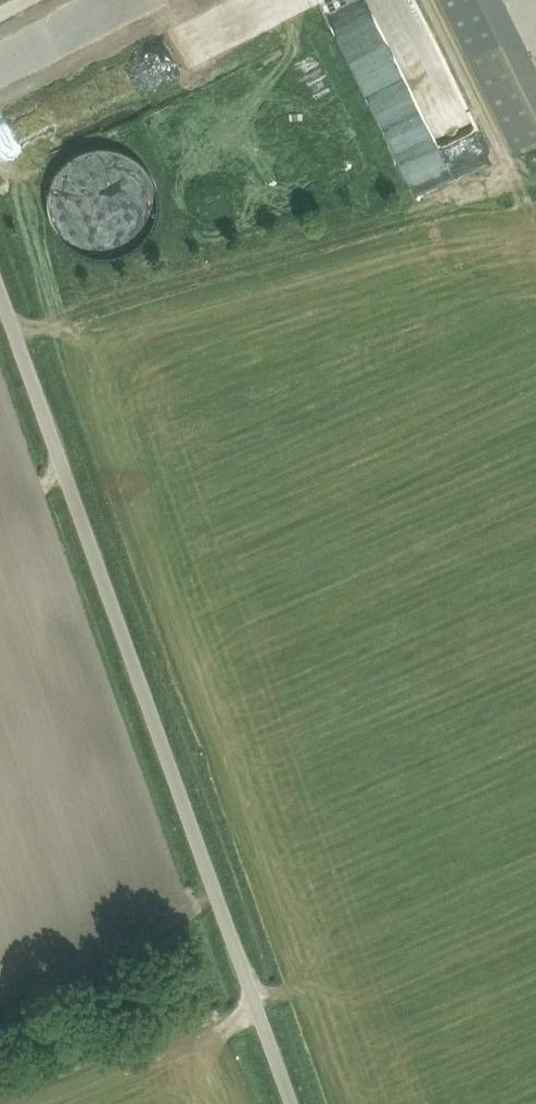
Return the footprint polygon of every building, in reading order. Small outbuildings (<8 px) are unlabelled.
[(491,163),(420,0),(370,0),(411,96),(376,112),(413,197),(491,163)] [(500,0),(438,0),(518,156),(535,147),(535,74),(500,0)]
